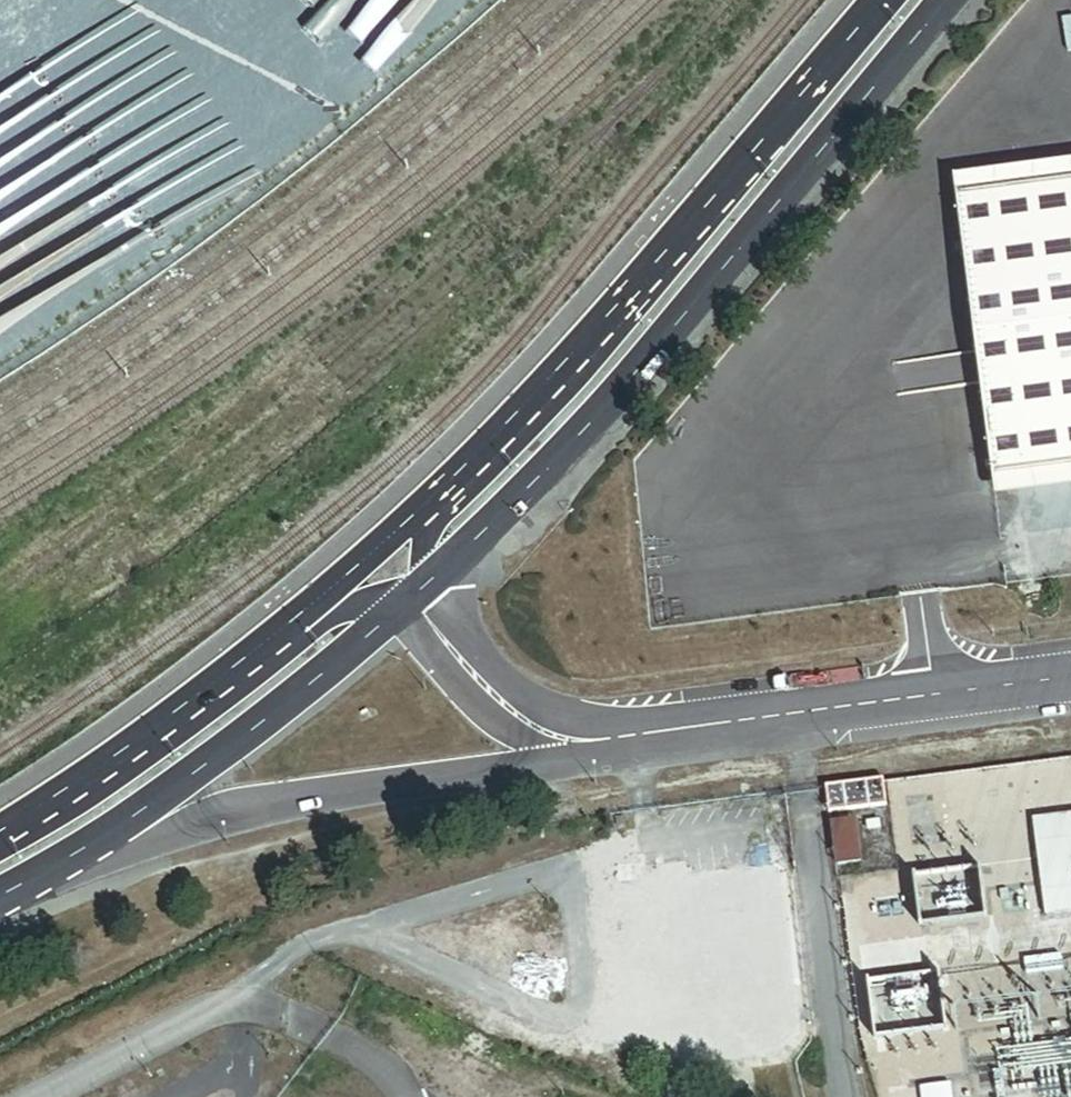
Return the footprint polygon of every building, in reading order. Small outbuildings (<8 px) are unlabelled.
[(954,198),(992,481),(1070,471),(1070,183),(954,198)] [(882,806),(879,779),(822,786),(825,814),(882,806)] [(1034,820),(1046,917),(1070,914),(1070,816),(1034,820)] [(852,820),(826,823),(832,867),(858,863),(852,820)] [(1060,956),(1028,960),(1029,975),(1061,972),(1060,956)] [(918,1089),(919,1096),(948,1096),(946,1085),(918,1089)]
